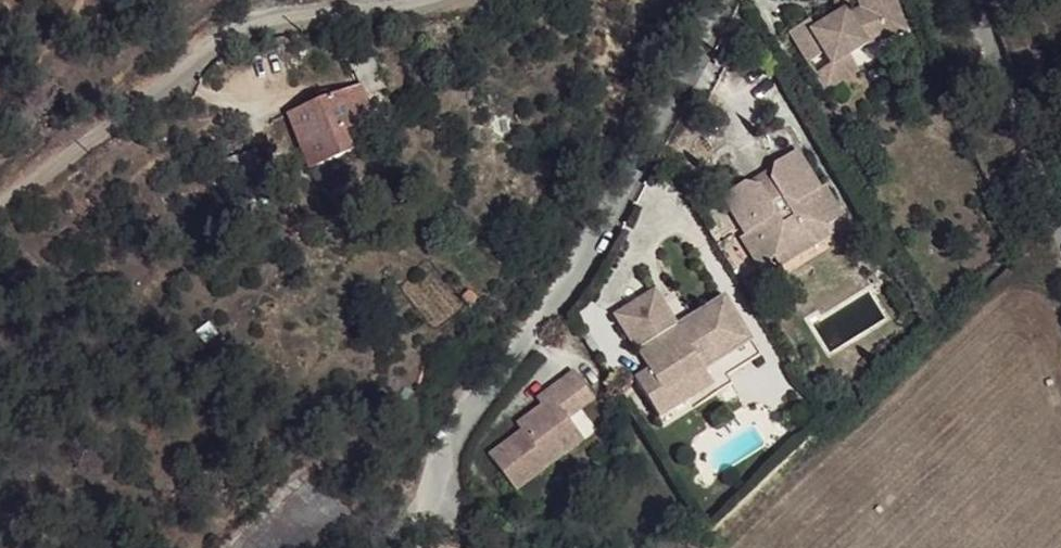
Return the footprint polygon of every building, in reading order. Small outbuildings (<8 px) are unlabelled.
[(850,16),(842,15),(829,14),(827,20),(813,28),(805,21),(785,36),(803,66),(818,56),(827,65),(845,55),(885,40),(884,27),(899,19),(891,0),(848,0),(850,16)] [(829,14),(842,15),(839,0),(829,0),(829,14)] [(899,19),(884,27),(885,40),(902,31),(899,19)] [(855,71),(845,55),(827,65),(818,56),(803,66),(821,94),(855,71)] [(368,114),(358,90),(289,115),(309,169),(350,153),(345,137),(359,130),(357,121),(368,114)] [(835,217),(794,148),(722,193),(745,231),(757,234),(772,256),(778,263),(833,231),(828,222),(835,217)] [(263,176),(253,179),(262,203),(272,201),(263,176)] [(262,203),(253,179),(248,183),(256,207),(262,203)] [(835,217),(828,222),(833,231),(840,226),(835,217)] [(757,234),(745,231),(741,237),(760,263),(772,256),(757,234)] [(748,343),(720,302),(677,327),(655,294),(616,318),(645,369),(634,381),(660,422),(724,380),(716,364),(748,343)] [(757,362),(748,343),(716,364),(724,380),(757,362)] [(568,421),(595,401),(571,371),(547,390),(554,399),(542,408),(520,426),(524,432),(491,458),(515,489),(562,458),(553,447),(575,430),(568,421)] [(730,390),(724,380),(660,422),(667,430),(730,390)] [(542,408),(554,399),(547,390),(536,398),(542,408)] [(575,430),(553,447),(562,458),(584,442),(575,430)]
